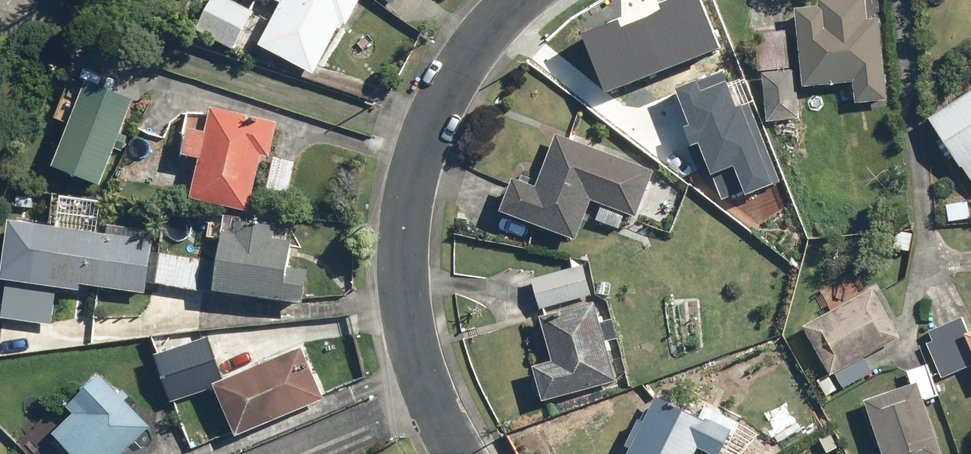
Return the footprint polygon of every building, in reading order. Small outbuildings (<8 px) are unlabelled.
[(230,0),(214,0),(198,29),(234,48),(254,13),(230,0)] [(257,46),(316,72),(339,21),(349,26),(361,0),(278,0),(257,46)] [(795,8),(801,87),(853,83),(855,101),(888,98),(882,18),(870,19),(869,0),(817,0),(818,7),(795,8)] [(699,36),(626,75),(669,159),(677,155),(685,170),(710,158),(701,141),(718,133),(725,146),(749,134),(699,36)] [(135,95),(90,78),(57,166),(103,183),(135,95)] [(929,122),(970,181),(970,92),(929,122)] [(279,121),(215,108),(210,132),(186,128),(180,156),(202,161),(195,197),(250,208),(261,155),(272,157),(279,121)] [(592,202),(602,206),(596,222),(619,231),(625,214),(638,219),(656,171),(558,135),(536,187),(515,178),(501,214),(577,243),(592,202)] [(99,232),(103,200),(63,195),(59,227),(8,221),(1,279),(9,280),(4,320),(53,326),(57,291),(81,294),(82,285),(149,293),(156,240),(99,232)] [(273,223),(224,219),(218,295),(309,302),(311,273),(289,271),(291,240),(271,239),(273,223)] [(531,278),(539,308),(591,295),(584,265),(531,278)] [(863,355),(901,332),(874,286),(805,327),(843,392),(874,373),(863,355)] [(600,302),(544,316),(555,362),(531,368),(541,406),(621,386),(600,302)] [(217,387),(238,437),(326,399),(303,347),(223,382),(204,339),(156,360),(175,405),(217,387)] [(96,378),(71,404),(77,410),(52,438),(70,453),(150,453),(143,436),(152,427),(96,378)] [(919,385),(863,405),(881,453),(943,453),(919,385)] [(658,395),(629,453),(697,453),(700,447),(716,453),(724,453),(740,423),(703,405),(698,415),(658,395)]
